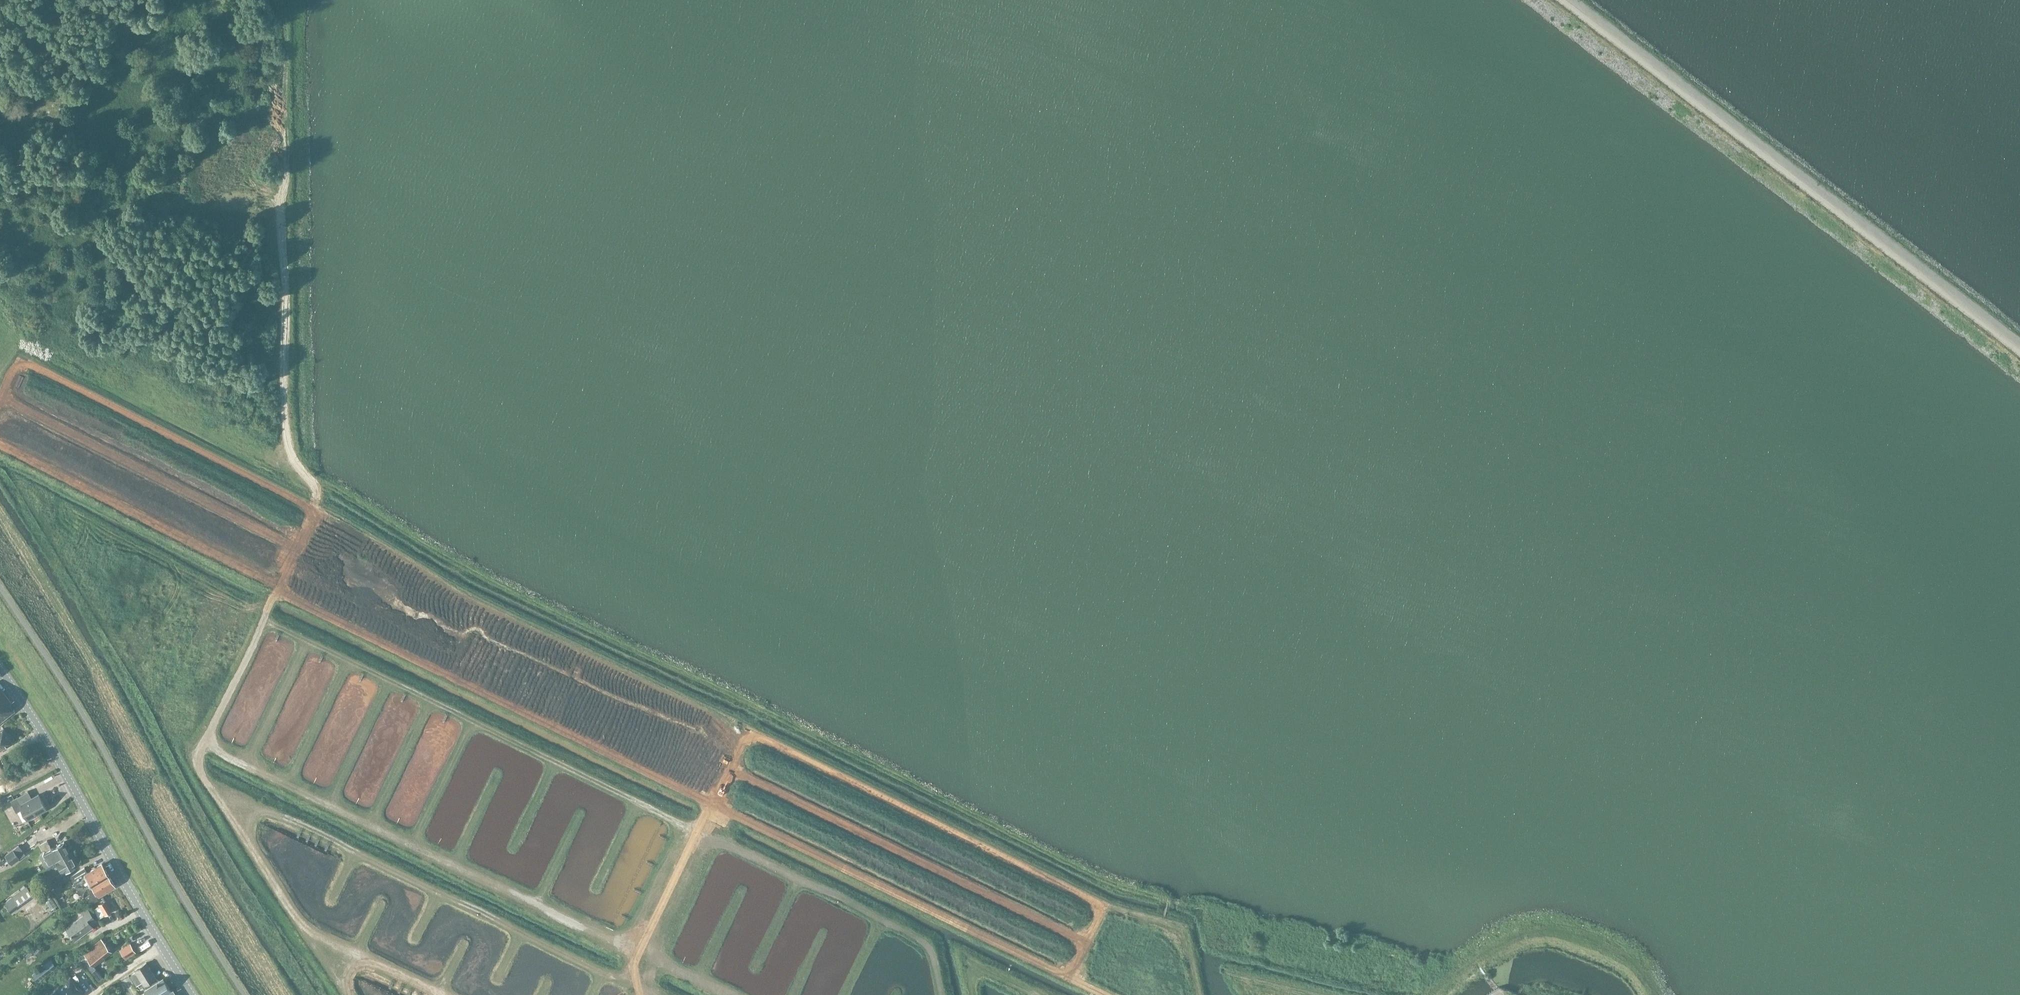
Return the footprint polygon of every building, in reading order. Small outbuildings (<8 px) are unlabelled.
[(15,711),(9,704),(11,703),(0,689),(0,722),(15,711)] [(0,730),(0,751),(13,744),(3,728),(0,730)] [(17,797),(10,801),(16,812),(21,809),(27,820),(46,809),(38,794),(32,798),(21,804),(17,797)] [(55,860),(56,861),(70,853),(64,842),(52,849),(47,840),(40,844),(45,853),(47,852),(53,861),(55,860)] [(49,874),(60,869),(63,873),(77,865),(70,853),(56,861),(56,862),(46,867),(49,874)] [(85,868),(70,876),(74,882),(80,891),(83,894),(87,888),(86,888),(108,874),(102,864),(87,873),(85,868)] [(90,894),(86,897),(90,904),(98,899),(97,896),(115,885),(108,874),(86,888),(87,888),(90,894)] [(53,893),(63,887),(59,880),(49,886),(53,893)] [(18,905),(33,894),(26,886),(12,897),(18,905)] [(105,916),(112,911),(106,901),(99,905),(105,916)] [(90,924),(95,920),(87,908),(82,912),(84,915),(65,928),(74,940),(93,927),(90,924)] [(94,966),(111,952),(101,939),(88,949),(84,954),(94,966)] [(133,940),(122,946),(128,954),(138,948),(133,940)] [(57,967),(52,960),(43,966),(48,974),(57,967)] [(129,976),(136,986),(138,985),(139,987),(143,984),(145,986),(146,988),(144,990),(148,994),(163,994),(173,989),(167,980),(160,984),(154,974),(147,963),(138,968),(135,970),(136,972),(129,976)] [(50,994),(51,994),(82,994),(84,994),(70,977),(54,989),(55,990),(50,994)]
